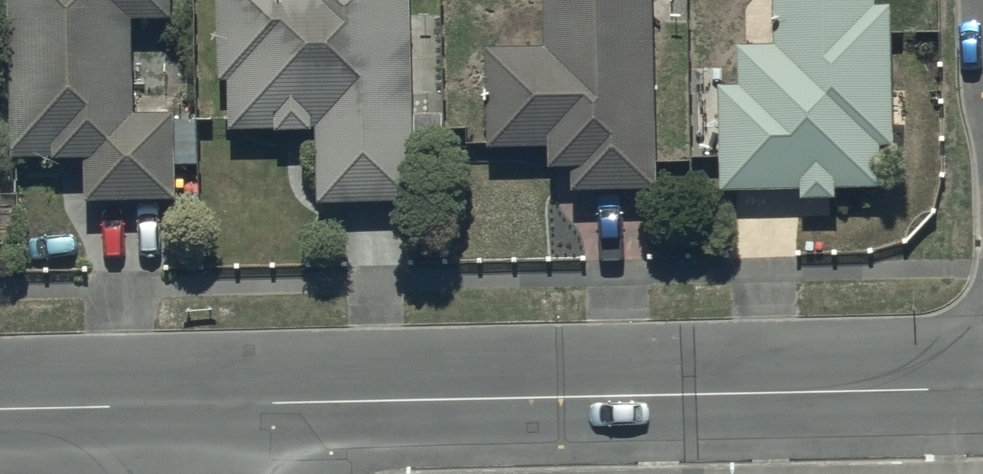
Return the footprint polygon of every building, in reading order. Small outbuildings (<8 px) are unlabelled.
[(3,163),(76,162),(76,204),(168,202),(166,116),(125,117),(124,22),(164,22),(164,0),(0,0),(3,163)] [(208,83),(220,82),(220,131),(309,130),(310,207),(405,206),(402,0),(207,0),(208,83)] [(537,48),(476,50),(478,149),(539,148),(539,173),(563,172),(564,194),(649,192),(644,0),(536,0),(537,48)] [(712,194),(792,193),(792,204),(827,202),(827,192),(876,192),(875,149),(886,149),(886,126),(904,126),(903,92),(885,92),(884,8),(864,8),(864,0),(766,0),(767,46),(729,47),(730,86),(711,86),(712,194)]
